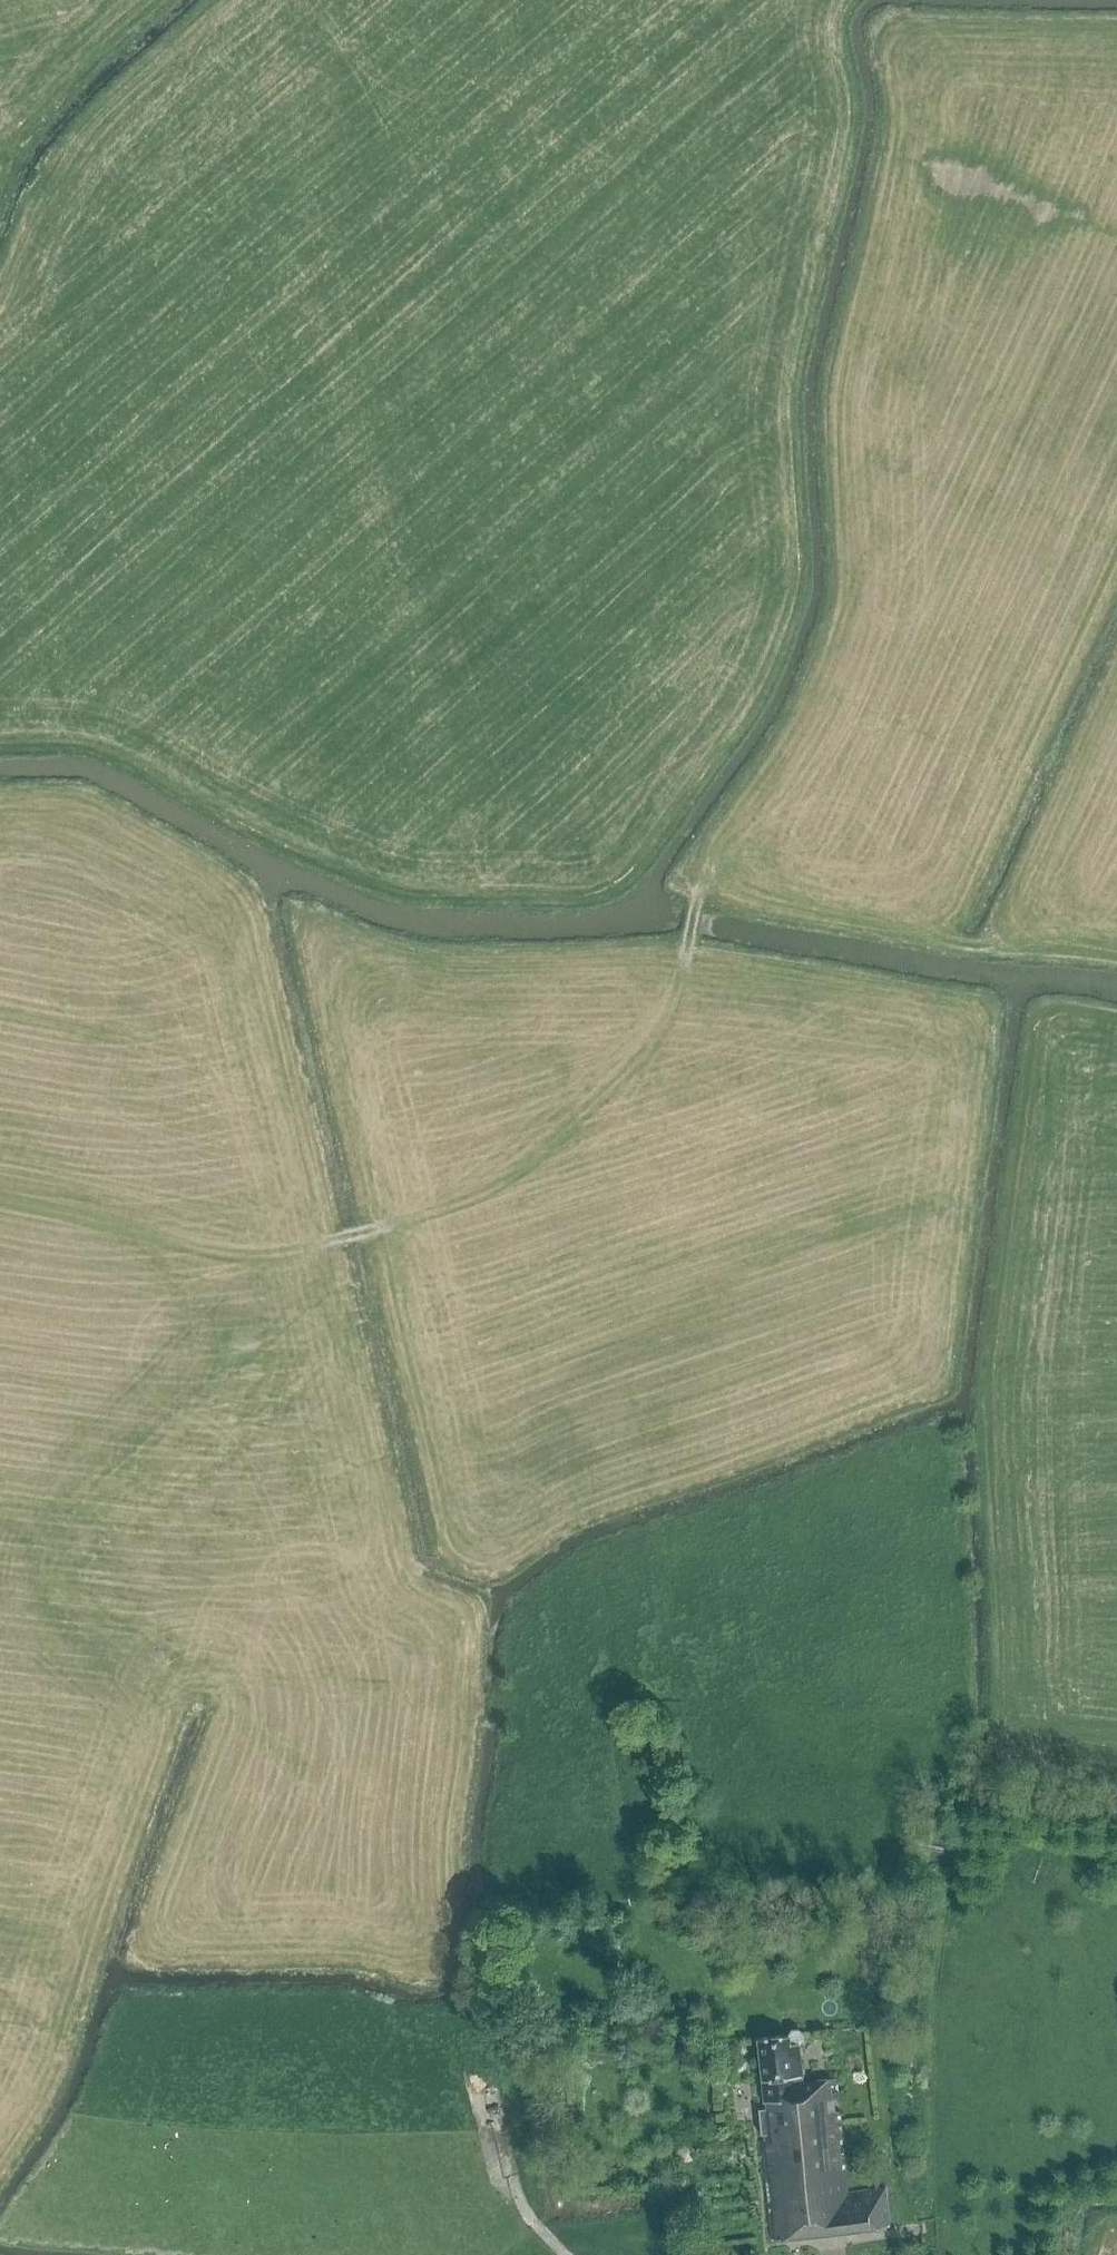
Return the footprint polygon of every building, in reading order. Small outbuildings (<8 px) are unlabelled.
[(773,2239),(888,2225),(885,2188),(848,2192),(837,2078),(803,2082),(799,2044),(803,2039),(803,2033),(798,2029),(792,2030),(789,2034),(789,2037),(758,2040),(765,2102),(767,2102),(768,2108),(759,2110),(773,2239)]
